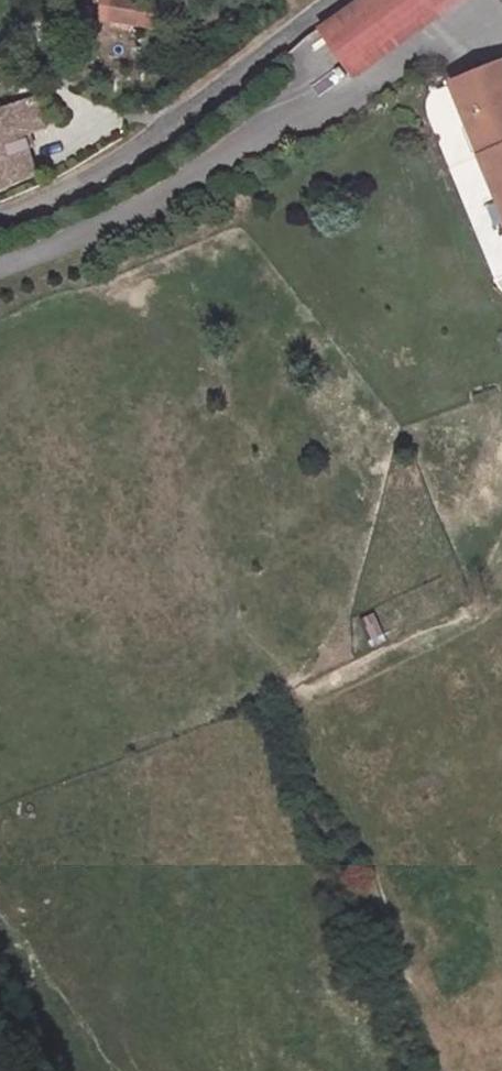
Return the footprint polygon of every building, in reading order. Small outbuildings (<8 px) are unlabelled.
[(151,33),(158,3),(144,0),(99,0),(95,20),(151,33)] [(323,32),(352,75),(461,0),(369,0),(323,32)] [(456,87),(501,193),(501,65),(456,87)] [(0,104),(0,195),(36,181),(17,134),(46,121),(33,90),(0,104)]
